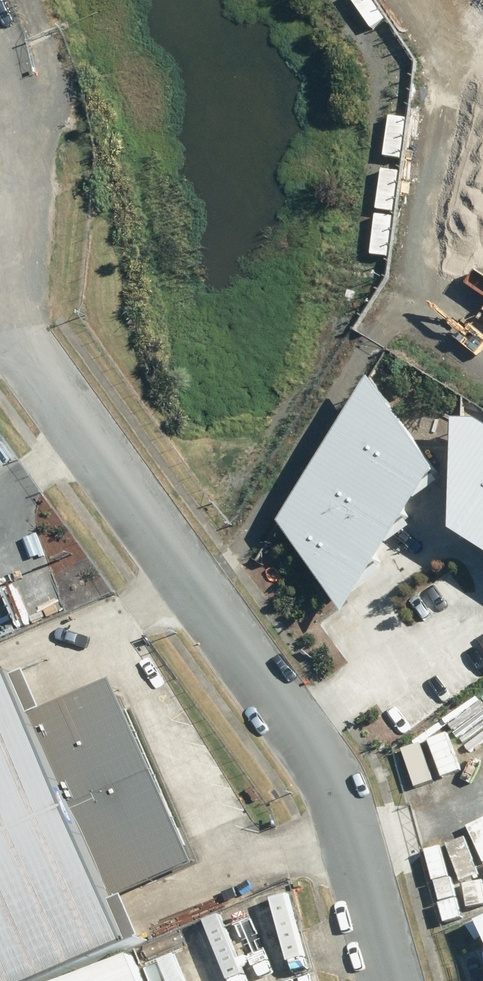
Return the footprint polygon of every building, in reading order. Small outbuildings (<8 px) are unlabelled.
[(398,63),(413,54),(377,0),(356,0),(398,63)] [(473,0),(482,11),(482,0),(474,0),(473,0)] [(416,79),(399,76),(389,157),(405,159),(416,79)] [(403,171),(386,169),(381,210),(397,212),(403,171)] [(396,217),(380,215),(376,255),(392,257),(396,217)] [(378,372),(286,517),(353,608),(444,464),(378,372)] [(469,426),(467,535),(482,545),(482,425),(469,426)] [(0,677),(0,980),(36,980),(147,934),(128,890),(198,861),(119,678),(49,708),(32,670),(19,675),(16,670),(0,677)] [(43,980),(137,980),(121,947),(43,980)]
